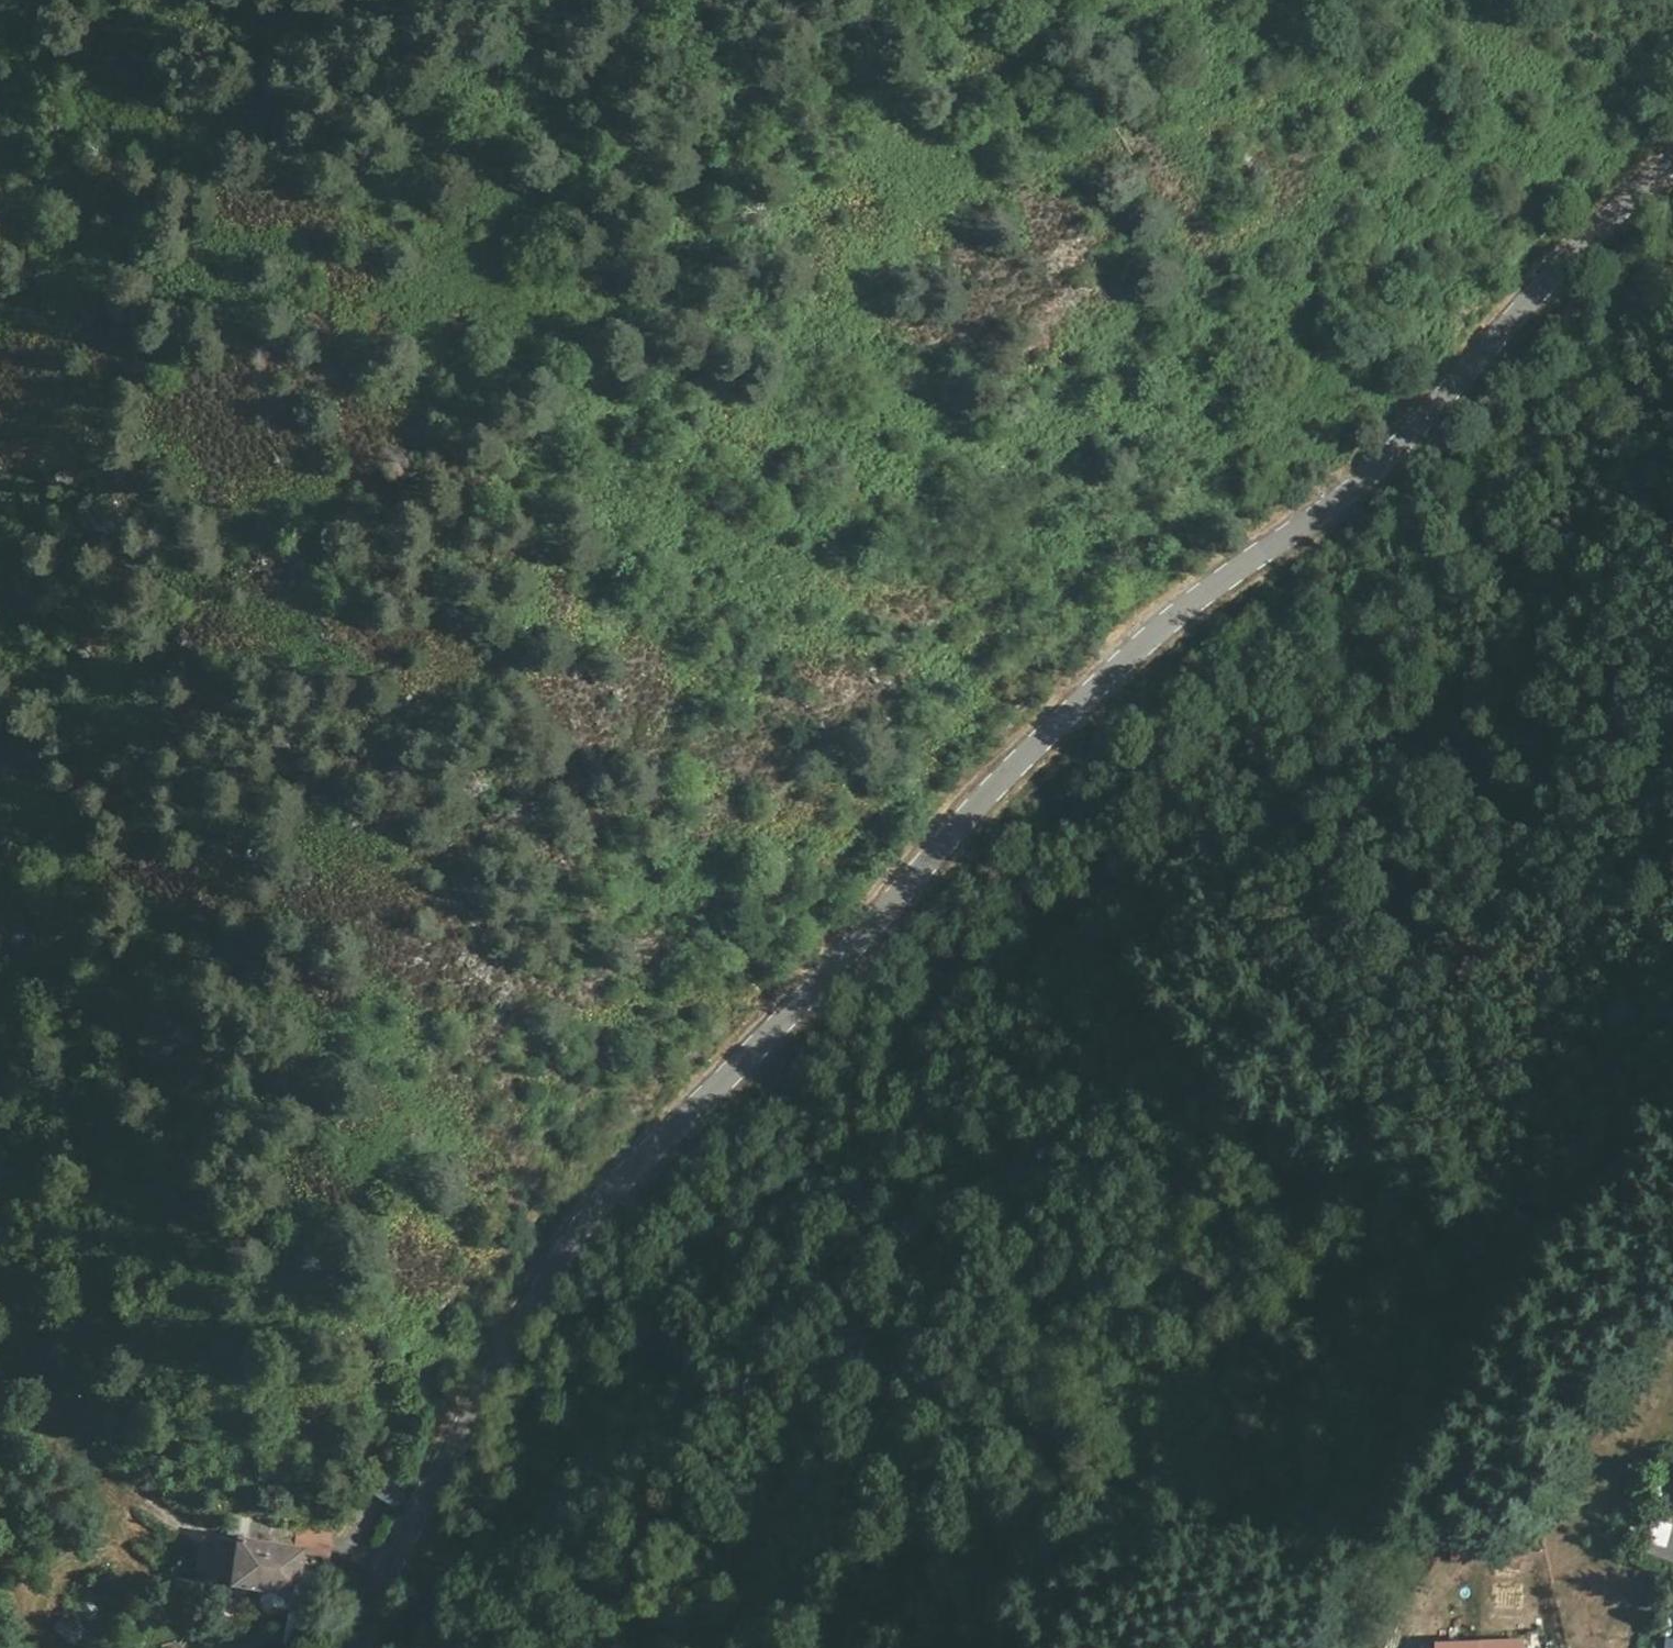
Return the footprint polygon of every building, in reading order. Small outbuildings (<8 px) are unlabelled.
[(329,1562),(332,1532),(304,1529),(301,1559),(329,1562)] [(154,1534),(130,1560),(158,1586),(197,1611),(215,1589),(154,1534)] [(291,1591),(295,1551),(236,1544),(232,1583),(291,1591)] [(82,1647),(130,1614),(103,1576),(56,1607),(82,1647)] [(1439,1647),(1527,1647),(1527,1639),(1439,1642),(1439,1647)]
